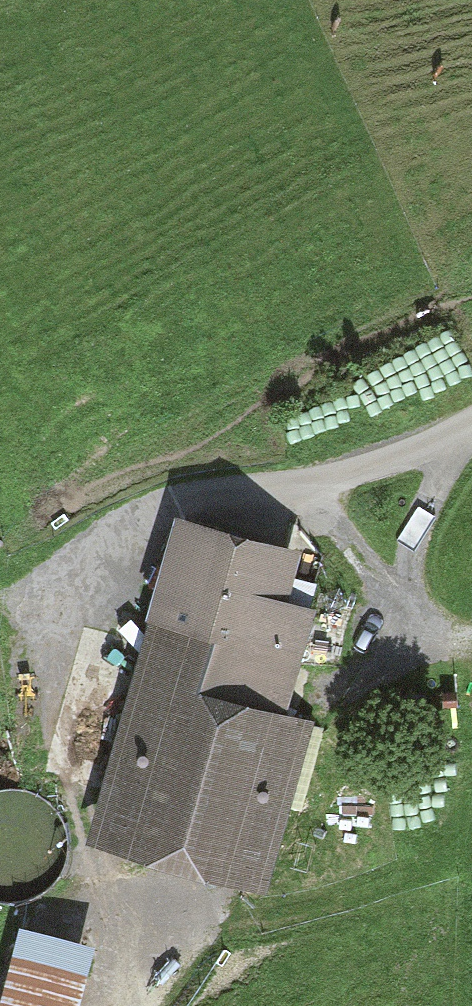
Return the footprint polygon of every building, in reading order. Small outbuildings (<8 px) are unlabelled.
[(303,543),(178,508),(84,837),(266,889),(315,718),(286,709),(317,602),(289,593),(303,543)] [(30,867),(38,807),(0,802),(0,862),(30,867)] [(101,946),(23,926),(3,1005),(85,1005),(101,946)]
